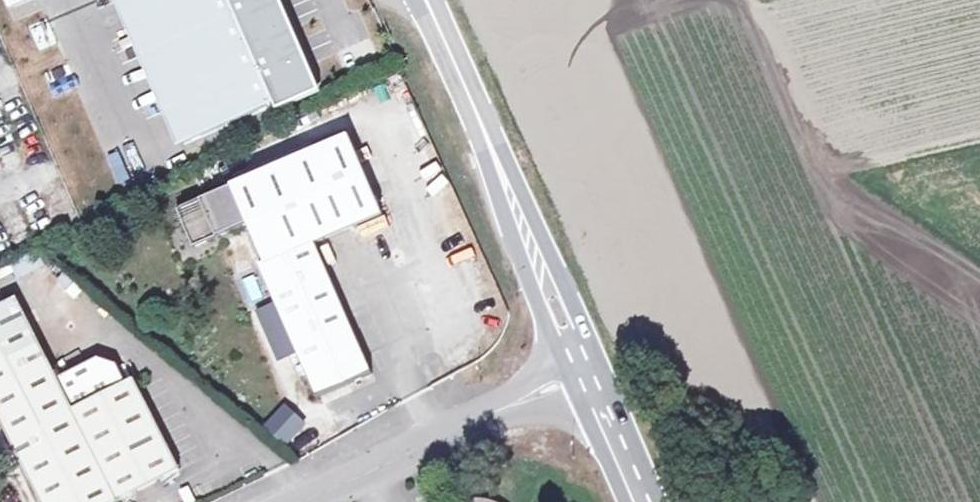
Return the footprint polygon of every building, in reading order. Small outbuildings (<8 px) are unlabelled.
[(173,148),(319,83),(282,0),(107,0),(173,148)] [(349,138),(234,189),(267,264),(313,244),(384,213),(349,138)] [(267,264),(259,268),(305,370),(318,399),(372,375),(313,244),(267,264)] [(253,276),(241,279),(249,303),(260,299),(253,276)] [(251,311),(275,361),(290,353),(266,304),(251,311)] [(0,312),(0,413),(46,501),(116,501),(119,500),(139,491),(159,480),(178,470),(134,386),(126,390),(116,372),(97,365),(58,384),(15,305),(0,312)] [(305,370),(288,379),(300,407),(318,399),(305,370)] [(283,404),(261,425),(281,447),(304,426),(283,404)]
